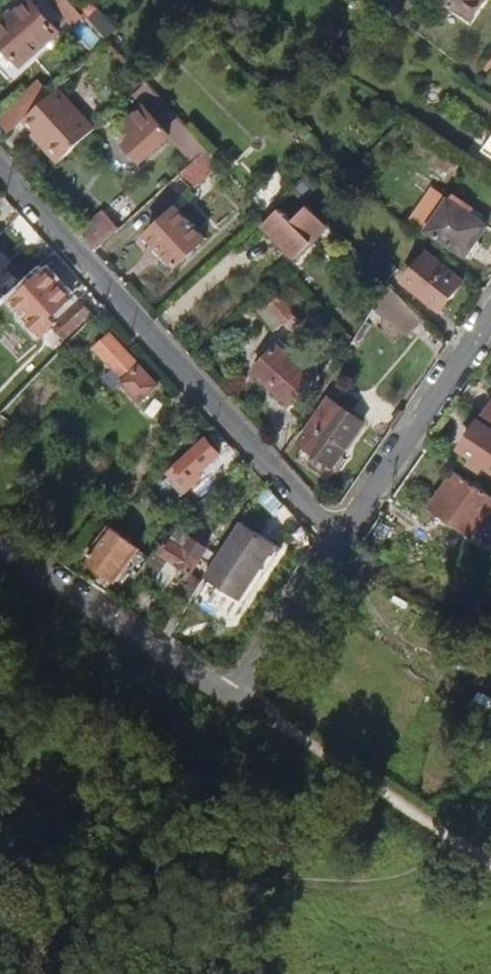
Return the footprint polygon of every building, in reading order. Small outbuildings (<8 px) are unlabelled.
[(63,30),(36,0),(33,0),(0,29),(0,36),(25,64),(63,30)] [(483,0),(449,0),(472,16),(483,0)] [(63,157),(94,129),(58,90),(24,120),(36,134),(40,131),(63,157)] [(171,131),(146,103),(125,122),(135,133),(128,139),(143,156),(171,131)] [(189,188),(218,160),(207,147),(177,175),(189,188)] [(468,250),(490,220),(452,192),(452,193),(436,182),(419,206),(434,217),(430,223),(468,250)] [(296,253),(328,221),(310,203),(294,219),(281,206),(265,222),(296,253)] [(207,236),(177,205),(148,233),(178,264),(207,236)] [(97,251),(120,228),(107,213),(83,235),(97,251)] [(441,303),(465,274),(435,249),(420,266),(433,276),(423,288),(441,303)] [(0,250),(0,310),(29,282),(0,250)] [(57,315),(77,297),(54,272),(23,301),(37,316),(34,318),(52,337),(65,325),(74,335),(98,312),(88,301),(65,323),(57,315)] [(419,309),(390,283),(381,298),(408,322),(419,309)] [(302,320),(277,292),(267,301),(292,329),(302,320)] [(163,384),(116,331),(102,344),(131,377),(128,380),(145,400),(163,384)] [(314,377),(279,344),(255,369),(290,402),(314,377)] [(333,464),(363,420),(333,399),(302,443),(333,464)] [(483,420),(463,447),(490,467),(490,426),(483,420)] [(187,487),(224,454),(212,440),(175,473),(187,487)] [(461,468),(437,502),(478,531),(490,512),(490,489),(461,468)] [(244,598),(279,544),(244,521),(210,576),(244,598)] [(142,557),(113,532),(87,561),(117,586),(142,557)] [(202,558),(172,537),(162,551),(159,549),(146,569),(160,579),(174,559),(193,572),(202,558)]
